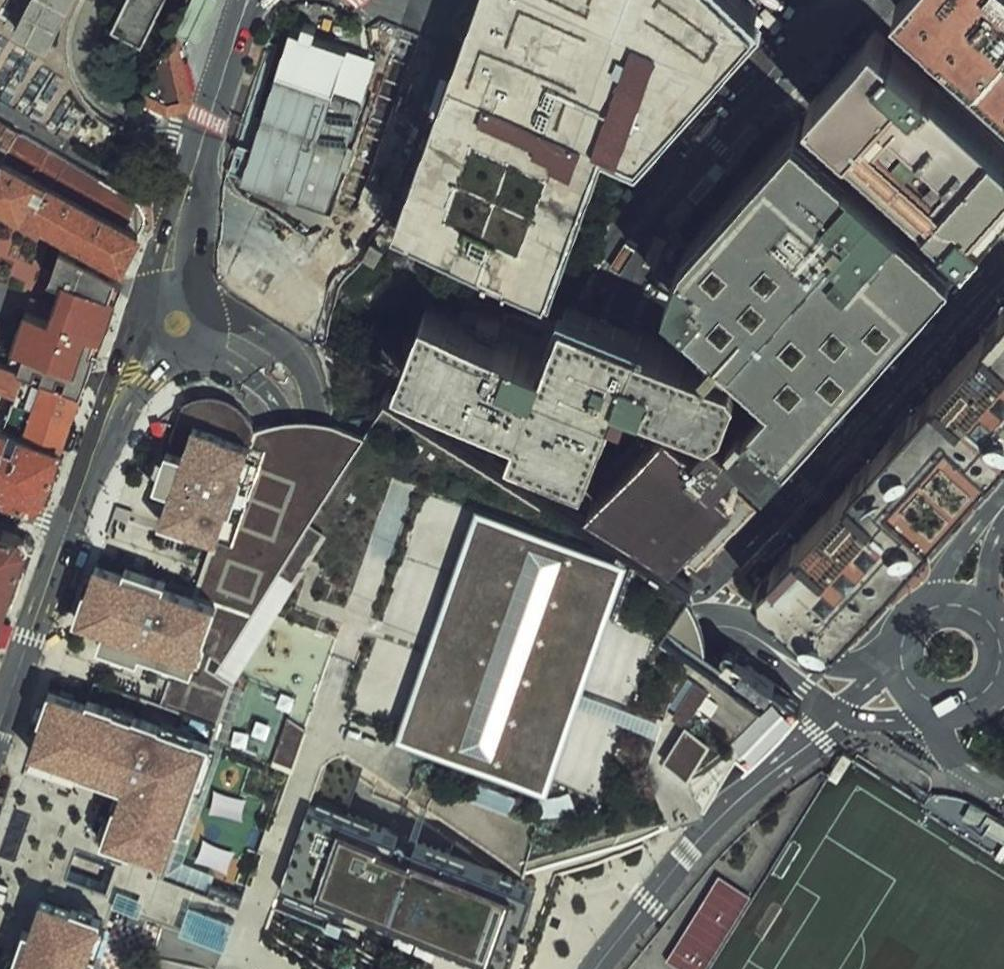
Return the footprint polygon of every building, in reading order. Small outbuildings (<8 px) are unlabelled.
[(15,43),(53,62),(84,0),(36,0),(15,43)] [(169,0),(127,0),(114,29),(151,45),(169,0)] [(176,35),(202,47),(222,2),(218,0),(192,0),(176,35)] [(415,233),(568,288),(620,146),(656,159),(781,25),(754,0),(499,0),(415,233)] [(1003,74),(1003,0),(923,0),(1003,74)] [(895,18),(829,93),(990,235),(1003,219),(1003,115),(895,18)] [(170,34),(137,107),(167,120),(185,116),(193,99),(179,44),(170,34)] [(292,35),(243,185),(326,212),(376,63),(292,35)] [(973,252),(817,109),(670,268),(791,378),(748,424),(784,457),(973,252)] [(0,133),(0,171),(15,143),(0,133)] [(15,143),(0,171),(0,213),(11,218),(101,264),(106,254),(127,265),(147,226),(15,143)] [(0,213),(0,357),(88,386),(125,276),(101,264),(11,218),(0,213)] [(627,393),(715,428),(735,418),(748,381),(741,371),(570,305),(549,358),(424,310),(394,388),(519,436),(510,460),(589,490),(627,393)] [(759,587),(758,593),(823,653),(830,654),(863,618),(980,491),(997,469),(1003,462),(1003,313),(759,587)] [(88,386),(0,357),(0,381),(22,389),(20,397),(37,403),(77,417),(88,386)] [(68,446),(77,417),(37,403),(20,397),(10,426),(68,446)] [(161,524),(219,543),(255,439),(258,432),(255,423),(248,412),(232,403),(218,399),(199,400),(184,407),(156,489),(171,495),(161,524)] [(177,730),(215,743),(186,828),(181,827),(170,860),(107,839),(119,805),(129,809),(135,791),(105,781),(78,859),(112,870),(108,884),(73,872),(63,905),(48,900),(36,932),(30,929),(17,968),(94,968),(116,905),(237,947),(231,968),(531,968),(563,883),(632,865),(650,851),(643,838),(700,813),(706,807),(710,798),(739,764),(748,770),(801,723),(801,711),(773,693),(776,690),(731,660),(716,659),(676,633),(690,610),(696,600),(397,403),(374,439),(361,433),(346,427),(335,425),(320,423),(305,425),(287,427),(276,431),(255,439),(219,543),(199,599),(220,606),(197,673),(177,730)] [(68,446),(10,426),(0,423),(0,491),(37,503),(50,499),(68,446)] [(697,448),(670,424),(587,513),(674,569),(740,490),(725,478),(745,456),(714,428),(697,448)] [(0,528),(0,618),(6,620),(30,551),(22,534),(0,528)] [(147,656),(197,673),(220,606),(199,599),(169,589),(171,582),(128,567),(126,574),(99,565),(80,622),(108,631),(102,647),(145,662),(147,656)] [(83,774),(105,781),(135,791),(129,809),(119,805),(107,839),(170,860),(181,827),(186,828),(215,743),(177,730),(91,701),(90,704),(59,694),(38,754),(84,770),(83,774)] [(853,759),(843,753),(828,777),(838,783),(853,759)] [(988,817),(963,807),(928,796),(923,804),(918,813),(1003,867),(1003,827),(988,817)] [(687,968),(705,968),(751,895),(720,875),(668,957),(687,968)]
